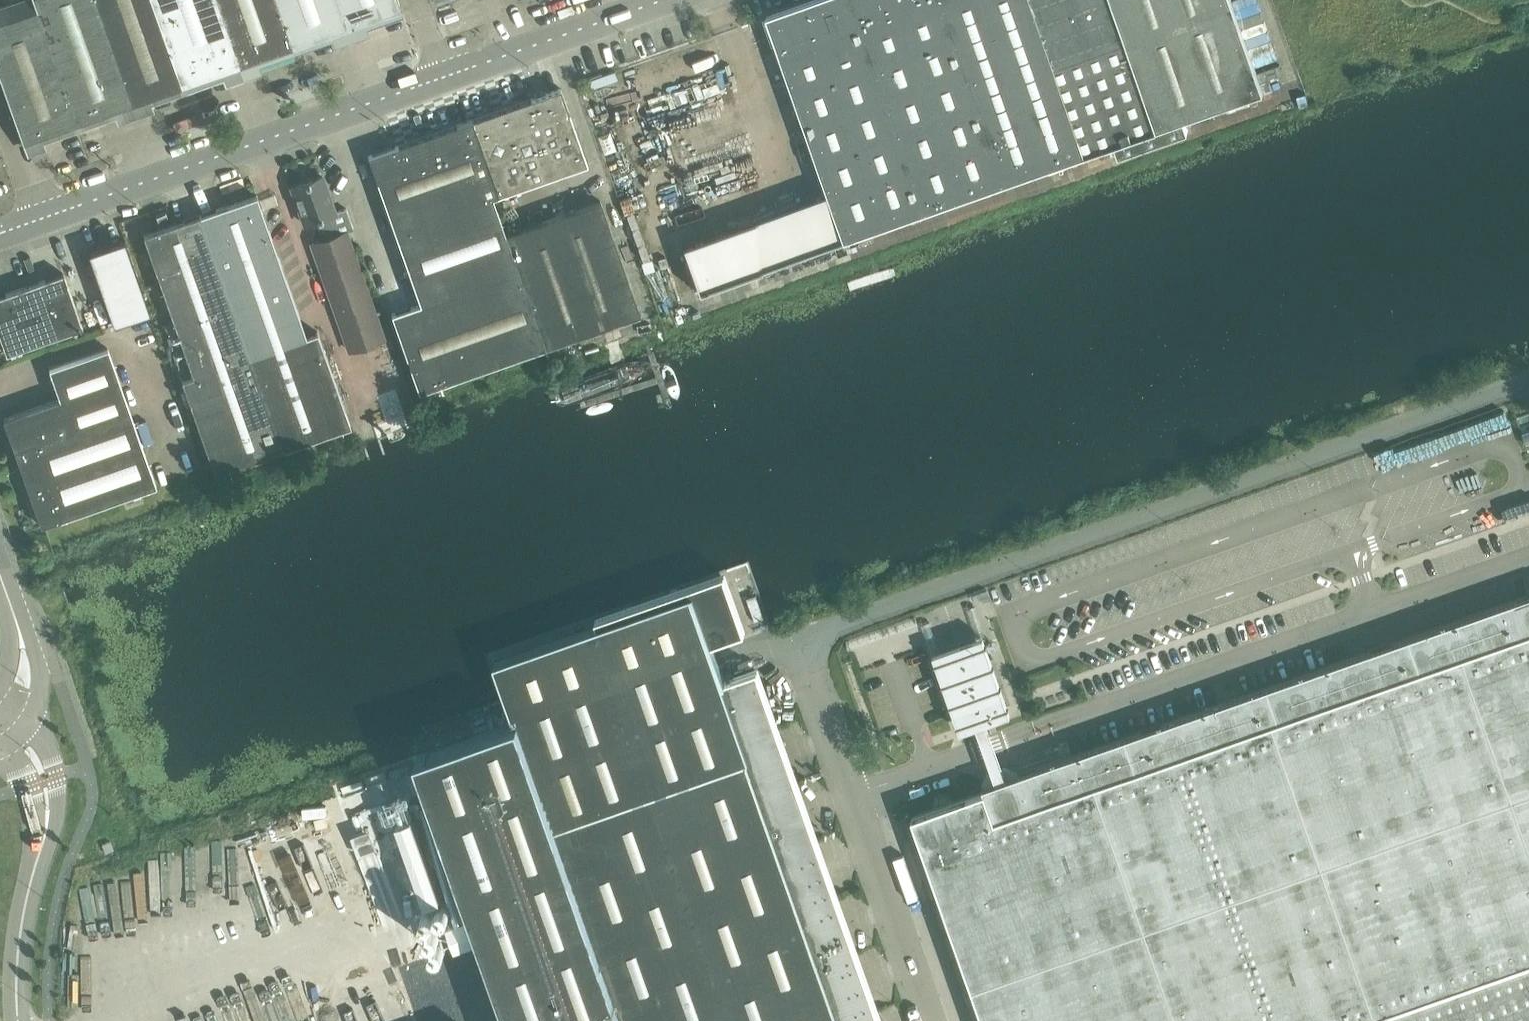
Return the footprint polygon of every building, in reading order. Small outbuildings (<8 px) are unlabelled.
[(34,0),(13,0),(0,4),(0,75),(25,146),(80,127),(34,0)] [(80,127),(134,108),(96,0),(34,0),(80,127)] [(134,108),(188,89),(156,0),(96,0),(134,108)] [(188,89),(241,70),(217,0),(156,0),(188,89)] [(241,70),(296,51),(278,0),(217,0),(241,70)] [(296,51),(349,32),(338,0),(278,0),(296,51)] [(349,32),(404,12),(399,0),(338,0),(349,32)] [(619,67),(629,96),(697,290),(847,238),(1114,144),(1117,155),(1187,130),(1183,119),(1263,91),(1264,91),(1233,0),(809,0),(769,14),(619,67)] [(369,155),(396,230),(492,196),(587,163),(561,87),(546,92),(542,90),(535,93),(534,96),(534,97),(392,147),(392,148),(377,153),(377,152),(369,155)] [(322,175),(292,186),(306,223),(316,220),(323,239),(312,242),(350,350),(358,347),(357,346),(376,339),(377,340),(384,338),(346,231),(354,228),(347,208),(335,212),(322,175)] [(217,209),(201,215),(250,355),(307,335),(257,194),(216,208),(217,209)] [(405,256),(421,303),(517,269),(505,234),(492,196),(396,230),(399,241),(400,240),(406,255),(405,256)] [(600,200),(505,234),(517,269),(545,346),(640,313),(600,200)] [(182,220),(144,234),(171,309),(158,314),(161,321),(173,317),(174,320),(165,324),(169,336),(167,336),(177,363),(186,360),(177,333),(179,332),(194,375),(184,379),(184,378),(182,378),(215,472),(283,448),(250,355),(201,215),(182,222),(182,220)] [(114,324),(150,311),(125,239),(89,252),(92,261),(114,324)] [(517,269),(421,303),(411,306),(412,307),(397,313),(396,311),(392,313),(420,390),(545,346),(517,269)] [(6,348),(5,349),(7,353),(83,326),(64,272),(63,273),(63,274),(46,280),(45,279),(6,292),(7,294),(0,296),(0,334),(1,334),(6,348)] [(317,332),(307,335),(250,355),(283,448),(351,424),(318,330),(316,331),(317,332)] [(50,367),(60,398),(4,418),(42,525),(157,484),(108,347),(50,367)] [(1518,417),(1526,442),(1528,441),(1528,413),(1518,417)] [(394,806),(428,903),(443,898),(431,865),(443,860),(459,905),(468,902),(452,857),(455,856),(474,911),(449,920),(457,943),(466,940),(482,934),(512,1020),(884,1020),(880,1009),(878,1006),(872,989),(866,970),(860,954),(858,949),(853,933),(846,913),(840,897),(838,892),(833,876),(826,857),(820,840),(818,836),(813,819),(806,800),(800,784),(799,779),(793,763),(786,744),(780,727),(779,723),(773,706),(766,687),(760,671),(759,667),(758,667),(749,670),(726,678),(725,675),(716,648),(713,642),(734,634),(746,630),(746,629),(740,611),(726,572),(725,571),(597,616),(597,617),(599,624),(496,660),(508,694),(508,696),(516,718),(475,733),(470,735),(469,735),(430,749),(418,753),(443,823),(435,825),(436,827),(423,832),(426,840),(423,841),(408,801),(394,806)] [(914,815),(914,816),(926,850),(950,919),(951,922),(952,923),(986,1020),(1528,1020),(1528,594),(1520,597),(1440,625),(1327,665),(1245,694),(1241,695),(1230,699),(1226,701),(1219,703),(1210,706),(1096,746),(1073,754),(1063,758),(1056,760),(1021,773),(1020,773),(1019,774),(1012,770),(1006,773),(1003,764),(1001,759),(999,755),(991,732),(988,723),(987,721),(1006,715),(1012,712),(985,636),(984,635),(980,636),(976,638),(968,641),(951,646),(942,650),(941,650),(934,652),(962,730),(964,729),(968,728),(977,724),(978,727),(981,735),(989,759),(991,762),(993,767),(996,776),(989,778),(985,786),(985,785),(984,786),(985,790),(964,797),(935,808),(914,815)]
